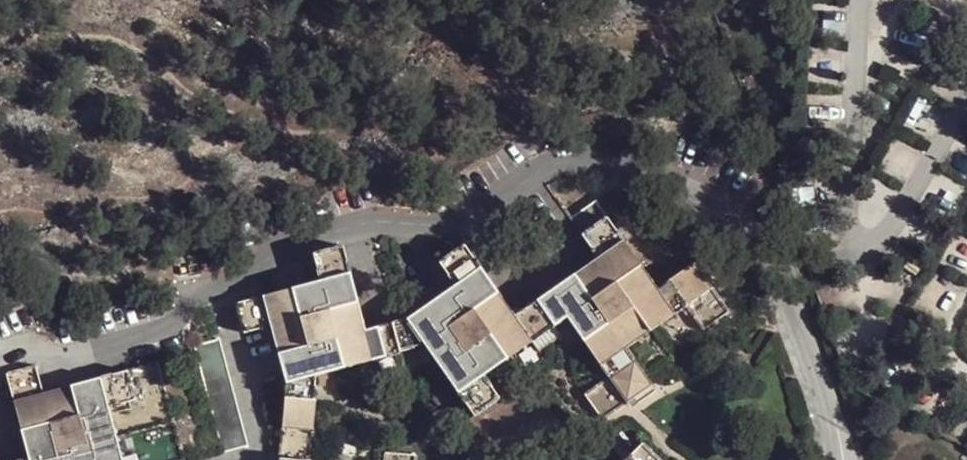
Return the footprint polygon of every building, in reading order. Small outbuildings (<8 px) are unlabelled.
[(598,257),(549,291),(566,316),(608,377),(584,395),(602,420),(627,401),(633,397),(652,384),(625,347),(688,305),(705,329),(729,312),(694,263),(657,288),(595,202),(570,219),(598,257)] [(455,284),(406,318),(424,344),(474,415),(500,397),(484,374),(532,340),(554,326),(536,301),(515,316),(463,244),(438,262),(455,284)] [(399,352),(391,323),(364,331),(341,246),(313,254),(319,281),(234,304),(242,333),(270,326),(285,383),(315,374),(399,352)] [(542,296),(536,301),(554,326),(561,320),(566,316),(549,291),(542,296)] [(398,321),(391,323),(399,352),(405,350),(424,344),(406,318),(398,321)] [(561,336),(554,326),(532,340),(539,352),(561,336)] [(218,338),(192,345),(222,451),(248,445),(218,338)] [(156,363),(42,392),(34,366),(5,374),(28,459),(22,459),(122,459),(107,407),(134,400),(151,459),(183,459),(156,363)] [(314,388),(315,374),(285,383),(285,390),(285,396),(313,399),(314,388)] [(285,396),(279,459),(310,459),(315,400),(313,399),(285,396)] [(637,403),(633,397),(627,401),(630,408),(637,403)] [(134,400),(107,407),(122,459),(151,459),(134,400)] [(641,444),(625,459),(658,459),(641,444)]
